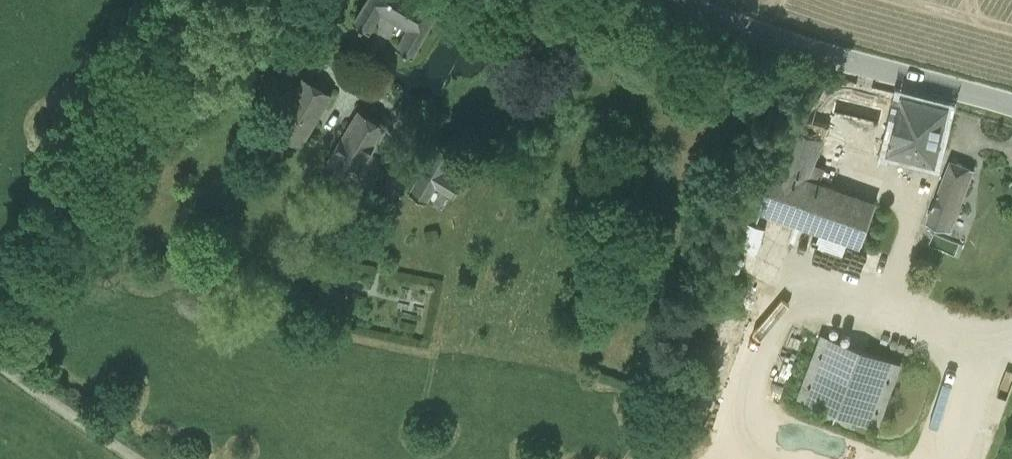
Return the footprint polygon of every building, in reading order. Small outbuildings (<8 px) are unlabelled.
[(366,10),(380,19),(390,2),(420,19),(410,36),(422,43),(448,0),(372,0),(366,10)] [(276,126),(275,127),(300,142),(331,92),(306,77),(284,113),(276,126)] [(948,104),(900,92),(887,149),(935,161),(948,104)] [(276,126),(284,113),(274,108),(267,120),(276,126)] [(360,109),(330,160),(355,175),(369,151),(385,124),(360,109)] [(825,134),(798,127),(775,168),(755,206),(860,244),(876,200),(818,179),(824,167),(814,162),(825,134)] [(439,140),(410,188),(428,198),(436,184),(448,165),(456,150),(439,140)] [(382,158),(369,151),(355,175),(372,184),(382,167),(378,165),(382,158)] [(926,221),(950,230),(973,167),(951,158),(926,221)] [(464,175),(448,165),(436,184),(453,193),(464,175)] [(933,234),(930,244),(956,251),(958,241),(933,234)] [(900,363),(822,334),(799,396),(877,425),(900,363)]
